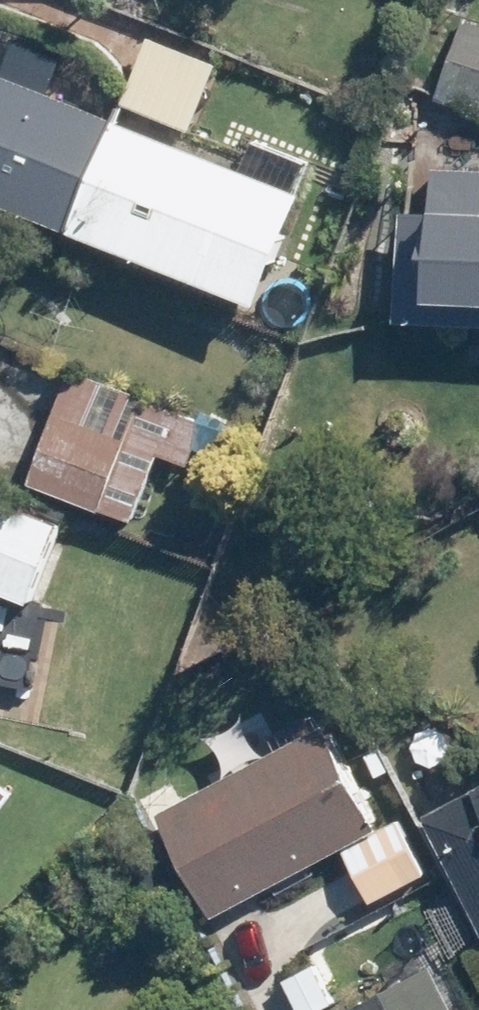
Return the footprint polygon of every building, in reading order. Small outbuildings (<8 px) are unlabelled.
[(436,100),(478,114),(478,25),(461,19),(436,100)] [(143,40),(120,106),(193,131),(215,64),(143,40)] [(106,124),(0,84),(0,214),(63,239),(106,124)] [(106,124),(63,239),(258,312),(300,198),(288,194),(298,167),(254,150),(244,177),(106,124)] [(425,173),(423,218),(396,218),(391,327),(478,331),(478,175),(425,173)] [(59,372),(21,484),(129,519),(150,458),(175,466),(190,421),(128,401),(131,397),(59,372)] [(23,603),(55,526),(0,504),(0,594),(23,603)] [(318,730),(154,816),(210,920),(338,853),(366,907),(419,880),(391,824),(374,833),(318,730)] [(442,821),(478,891),(478,801),(442,821)] [(426,970),(355,1009),(447,1009),(426,970)] [(291,1009),(322,1009),(328,1007),(307,971),(278,987),(291,1009)]
